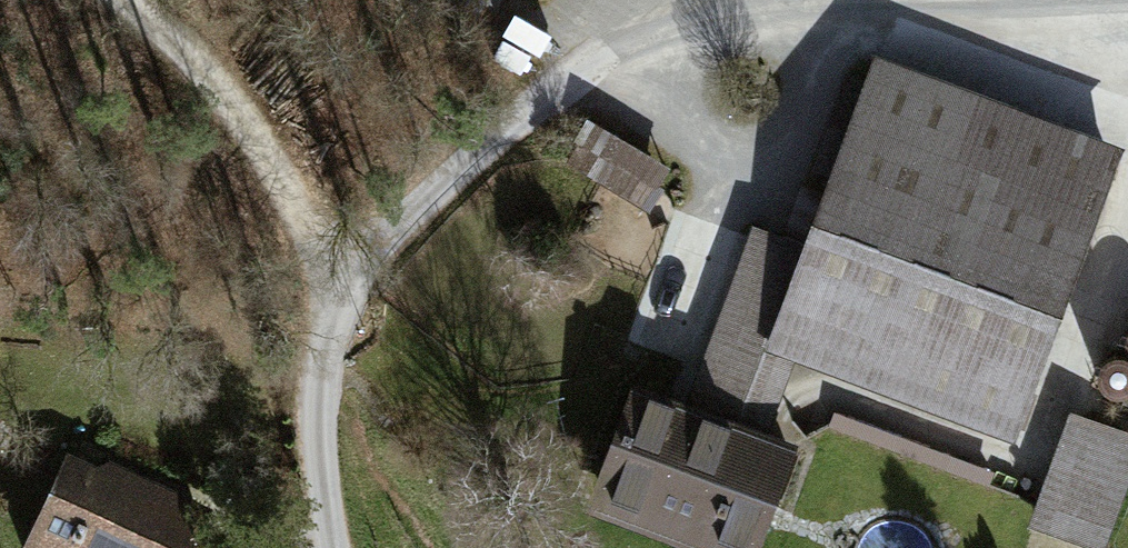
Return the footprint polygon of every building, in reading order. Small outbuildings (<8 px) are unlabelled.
[(874,67),(804,253),(743,231),(679,402),(625,381),(579,502),(702,547),(759,547),(797,446),(749,428),(770,374),(992,457),(1107,155),(874,67)] [(1065,417),(1031,521),(1103,545),(1127,469),(1127,438),(1065,417)] [(40,547),(213,547),(227,514),(80,444),(40,547)]
